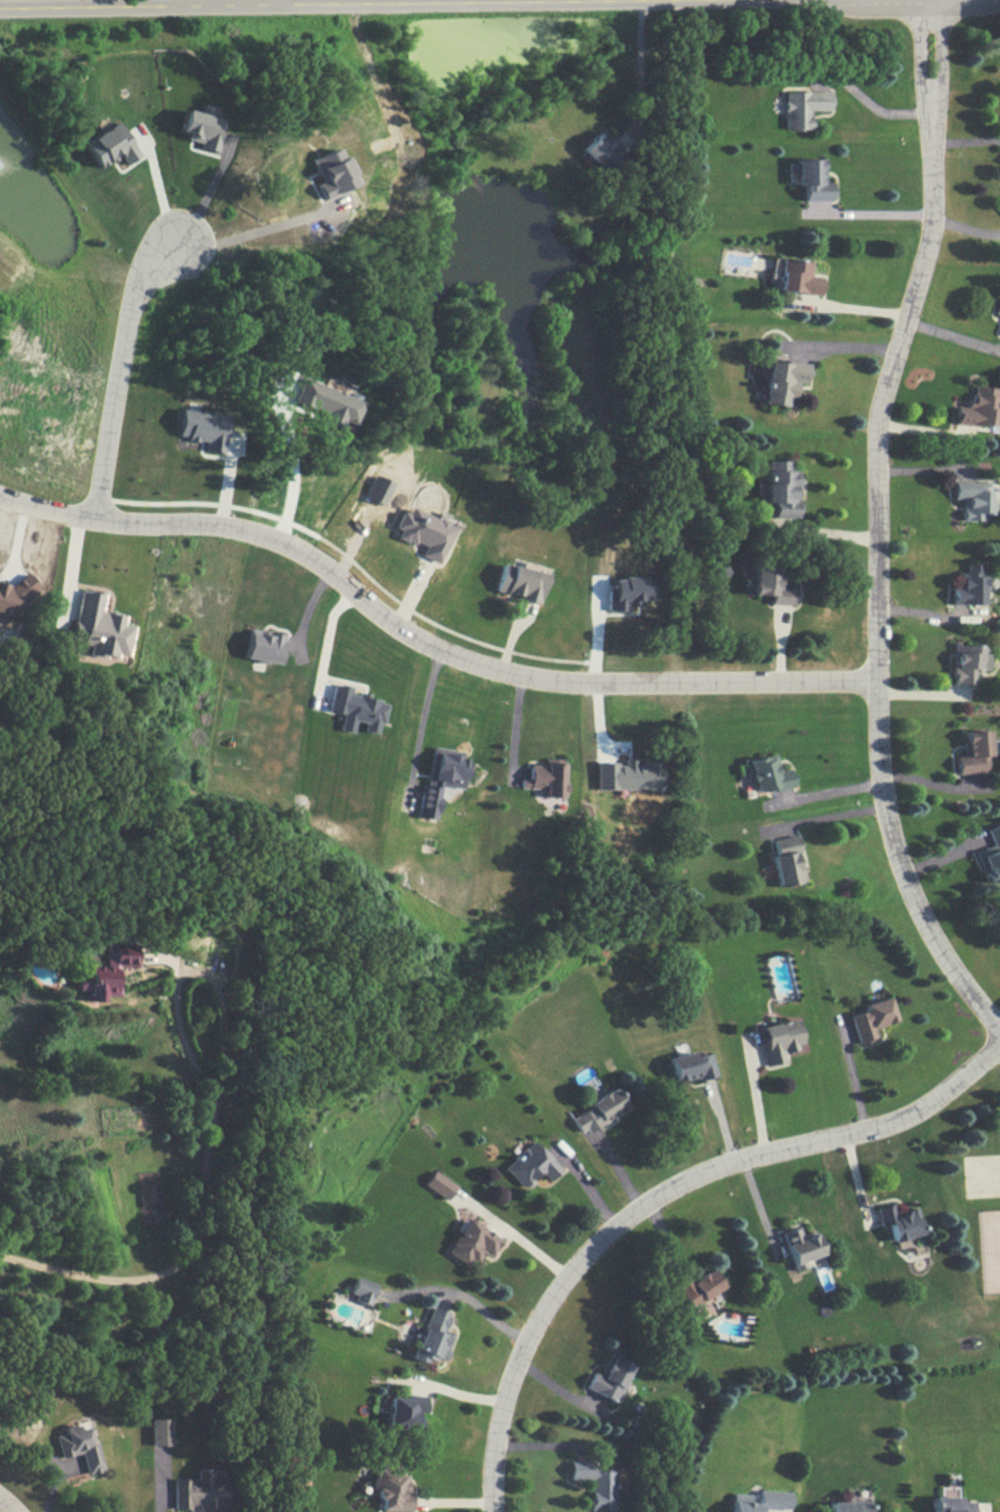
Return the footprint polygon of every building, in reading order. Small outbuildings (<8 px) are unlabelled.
[(784,92),(785,130),(811,129),(811,110),(830,110),(830,91),(784,92)] [(225,120),(185,109),(179,131),(188,133),(186,139),(200,142),(199,147),(217,152),(225,120)] [(99,168),(119,155),(125,164),(140,156),(118,121),(84,143),(99,168)] [(582,151),(608,172),(624,152),(598,131),(582,151)] [(320,182),(317,184),(322,198),(353,186),(338,148),(311,158),(320,182)] [(804,200),(832,200),(832,182),(822,182),(822,158),(796,159),(797,185),(803,185),(804,200)] [(778,290),(819,294),(821,277),(809,276),(811,261),(781,258),(778,290)] [(807,364),(767,359),(762,403),(786,406),(788,397),(793,398),(795,382),(805,383),(807,364)] [(361,402),(303,377),(293,400),(322,412),(320,419),(340,427),(343,421),(352,425),(361,402)] [(994,427),(998,388),(974,386),(972,400),(967,399),(966,407),(957,406),(955,422),(994,427)] [(177,435),(185,436),(185,440),(204,442),(203,451),(222,452),(226,413),(179,409),(177,435)] [(772,518),(796,518),(796,470),(786,470),(786,461),(765,460),(765,502),(772,502),(772,518)] [(363,497),(383,506),(393,483),(373,474),(363,497)] [(983,521),(984,512),(993,512),(993,501),(989,501),(989,482),(953,481),(952,499),(962,499),(961,520),(983,521)] [(442,563),(456,526),(409,508),(407,514),(400,511),(394,528),(399,530),(397,537),(426,548),(423,555),(442,563)] [(546,574),(502,562),(495,592),(538,603),(546,574)] [(982,604),(983,564),(965,563),(965,572),(960,572),(960,587),(952,586),(951,603),(982,604)] [(794,587),(779,586),(779,565),(753,564),(752,595),(770,595),(769,604),(793,605),(794,587)] [(22,621),(32,576),(24,574),(21,585),(0,581),(0,616),(22,621)] [(652,600),(652,580),(642,580),(642,577),(613,578),(613,600),(608,601),(608,609),(636,609),(635,600),(652,600)] [(104,593),(79,589),(72,640),(90,643),(89,654),(117,658),(118,655),(128,657),(133,625),(123,624),(124,615),(102,612),(104,593)] [(248,658),(283,664),(288,634),(253,628),(248,658)] [(988,669),(988,654),(980,654),(980,644),(953,644),(952,684),(971,684),(972,669),(988,669)] [(331,711),(346,713),(343,730),(356,732),(358,721),(369,722),(367,730),(381,732),(382,723),(387,724),(391,702),(372,699),(373,695),(353,692),(354,687),(336,684),(331,711)] [(966,755),(955,756),(957,774),(985,771),(983,756),(990,755),(987,729),(964,732),(966,755)] [(467,789),(472,754),(435,748),(424,817),(440,820),(446,785),(467,789)] [(748,761),(756,791),(768,788),(769,793),(793,787),(788,768),(779,770),(775,754),(748,761)] [(523,788),(545,789),(545,797),(563,798),(564,759),(547,758),(547,765),(532,765),(531,778),(523,778),(523,788)] [(596,789),(659,790),(659,762),(633,761),(633,763),(596,762),(596,789)] [(986,829),(992,845),(975,851),(986,882),(999,878),(999,824),(986,829)] [(803,881),(795,835),(768,840),(776,886),(803,881)] [(117,966),(136,966),(136,944),(105,944),(105,966),(86,966),(85,1001),(98,1001),(99,996),(117,996),(117,966)] [(894,1021),(887,997),(860,1004),(862,1011),(849,1015),(857,1043),(874,1038),(871,1028),(894,1021)] [(759,1026),(767,1065),(783,1062),(781,1051),(803,1046),(797,1019),(759,1026)] [(667,1057),(674,1084),(715,1074),(709,1052),(693,1056),(692,1051),(667,1057)] [(627,1107),(616,1088),(569,1116),(581,1135),(627,1107)] [(559,1169),(531,1140),(503,1168),(522,1189),(539,1172),(547,1180),(559,1169)] [(455,1186),(433,1170),(423,1184),(445,1200),(455,1186)] [(922,1235),(917,1208),(894,1212),(892,1204),(877,1207),(880,1225),(888,1223),(891,1240),(922,1235)] [(481,1250),(491,1255),(501,1239),(465,1219),(445,1253),(470,1268),(481,1250)] [(822,1254),(814,1230),(800,1234),(798,1226),(781,1232),(794,1271),(807,1266),(805,1260),(822,1254)] [(690,1310),(723,1287),(710,1268),(689,1282),(684,1275),(672,1283),(690,1310)] [(368,1304),(376,1284),(356,1276),(348,1295),(368,1304)] [(443,1330),(449,1313),(429,1306),(412,1357),(425,1362),(427,1357),(443,1362),(452,1334),(443,1330)] [(615,1402),(631,1366),(607,1356),(599,1376),(590,1372),(583,1388),(615,1402)] [(389,1396),(385,1425),(415,1430),(418,1412),(423,1413),(425,1397),(405,1394),(404,1399),(389,1396)] [(84,1474),(101,1471),(96,1439),(90,1440),(86,1422),(62,1426),(64,1434),(56,1435),(59,1457),(81,1453),(84,1474)] [(589,1510),(614,1511),(614,1475),(623,1475),(623,1469),(591,1469),(591,1461),(568,1460),(568,1480),(590,1480),(589,1510)] [(171,1478),(172,1510),(187,1509),(212,1508),(219,1510),(227,1510),(229,1500),(229,1486),(221,1484),(221,1472),(208,1469),(198,1469),(196,1478),(171,1478)] [(380,1511),(410,1511),(410,1492),(404,1493),(404,1470),(373,1470),(373,1498),(380,1498),(380,1511)] [(971,1501),(956,1501),(956,1488),(954,1488),(954,1497),(931,1496),(930,1511),(971,1511),(971,1501)] [(758,1490),(757,1502),(751,1502),(752,1494),(731,1493),(730,1511),(763,1511),(764,1508),(788,1510),(789,1492),(758,1490)] [(868,1501),(828,1501),(828,1511),(869,1511),(868,1501)]
